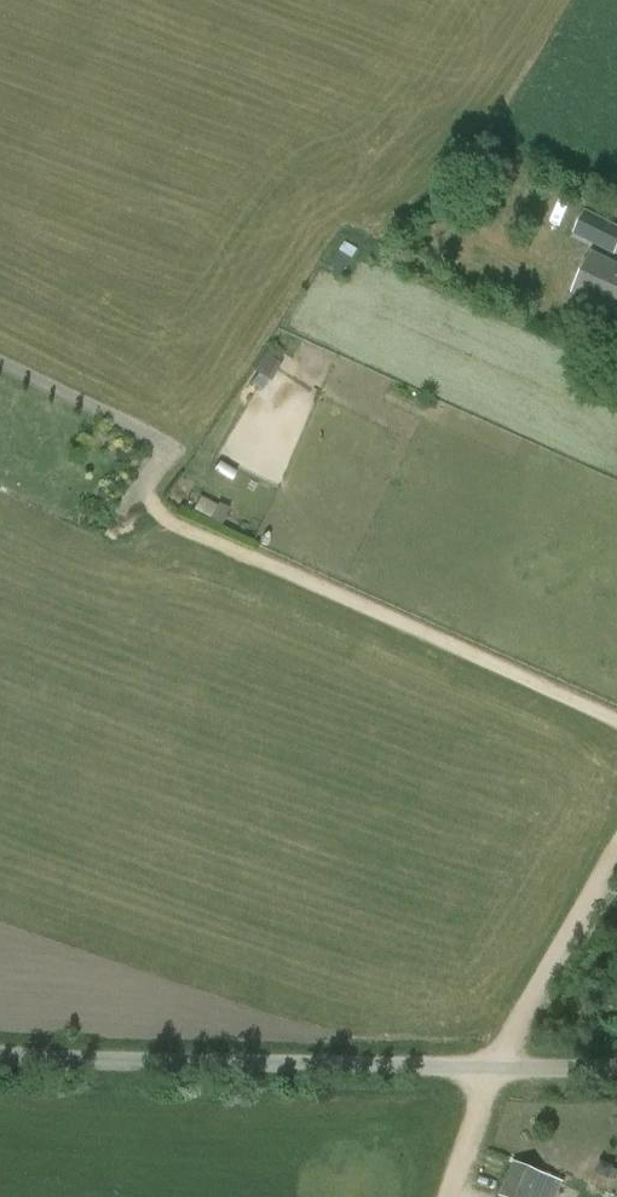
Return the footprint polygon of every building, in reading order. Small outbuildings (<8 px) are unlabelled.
[(573,233),(594,244),(606,220),(585,209),(573,233)] [(616,313),(616,266),(591,253),(571,293),(616,315),(616,313)] [(271,384),(283,364),(269,355),(257,375),(271,384)] [(563,1182),(513,1162),(499,1196),(502,1196),(557,1196),(563,1182)]
